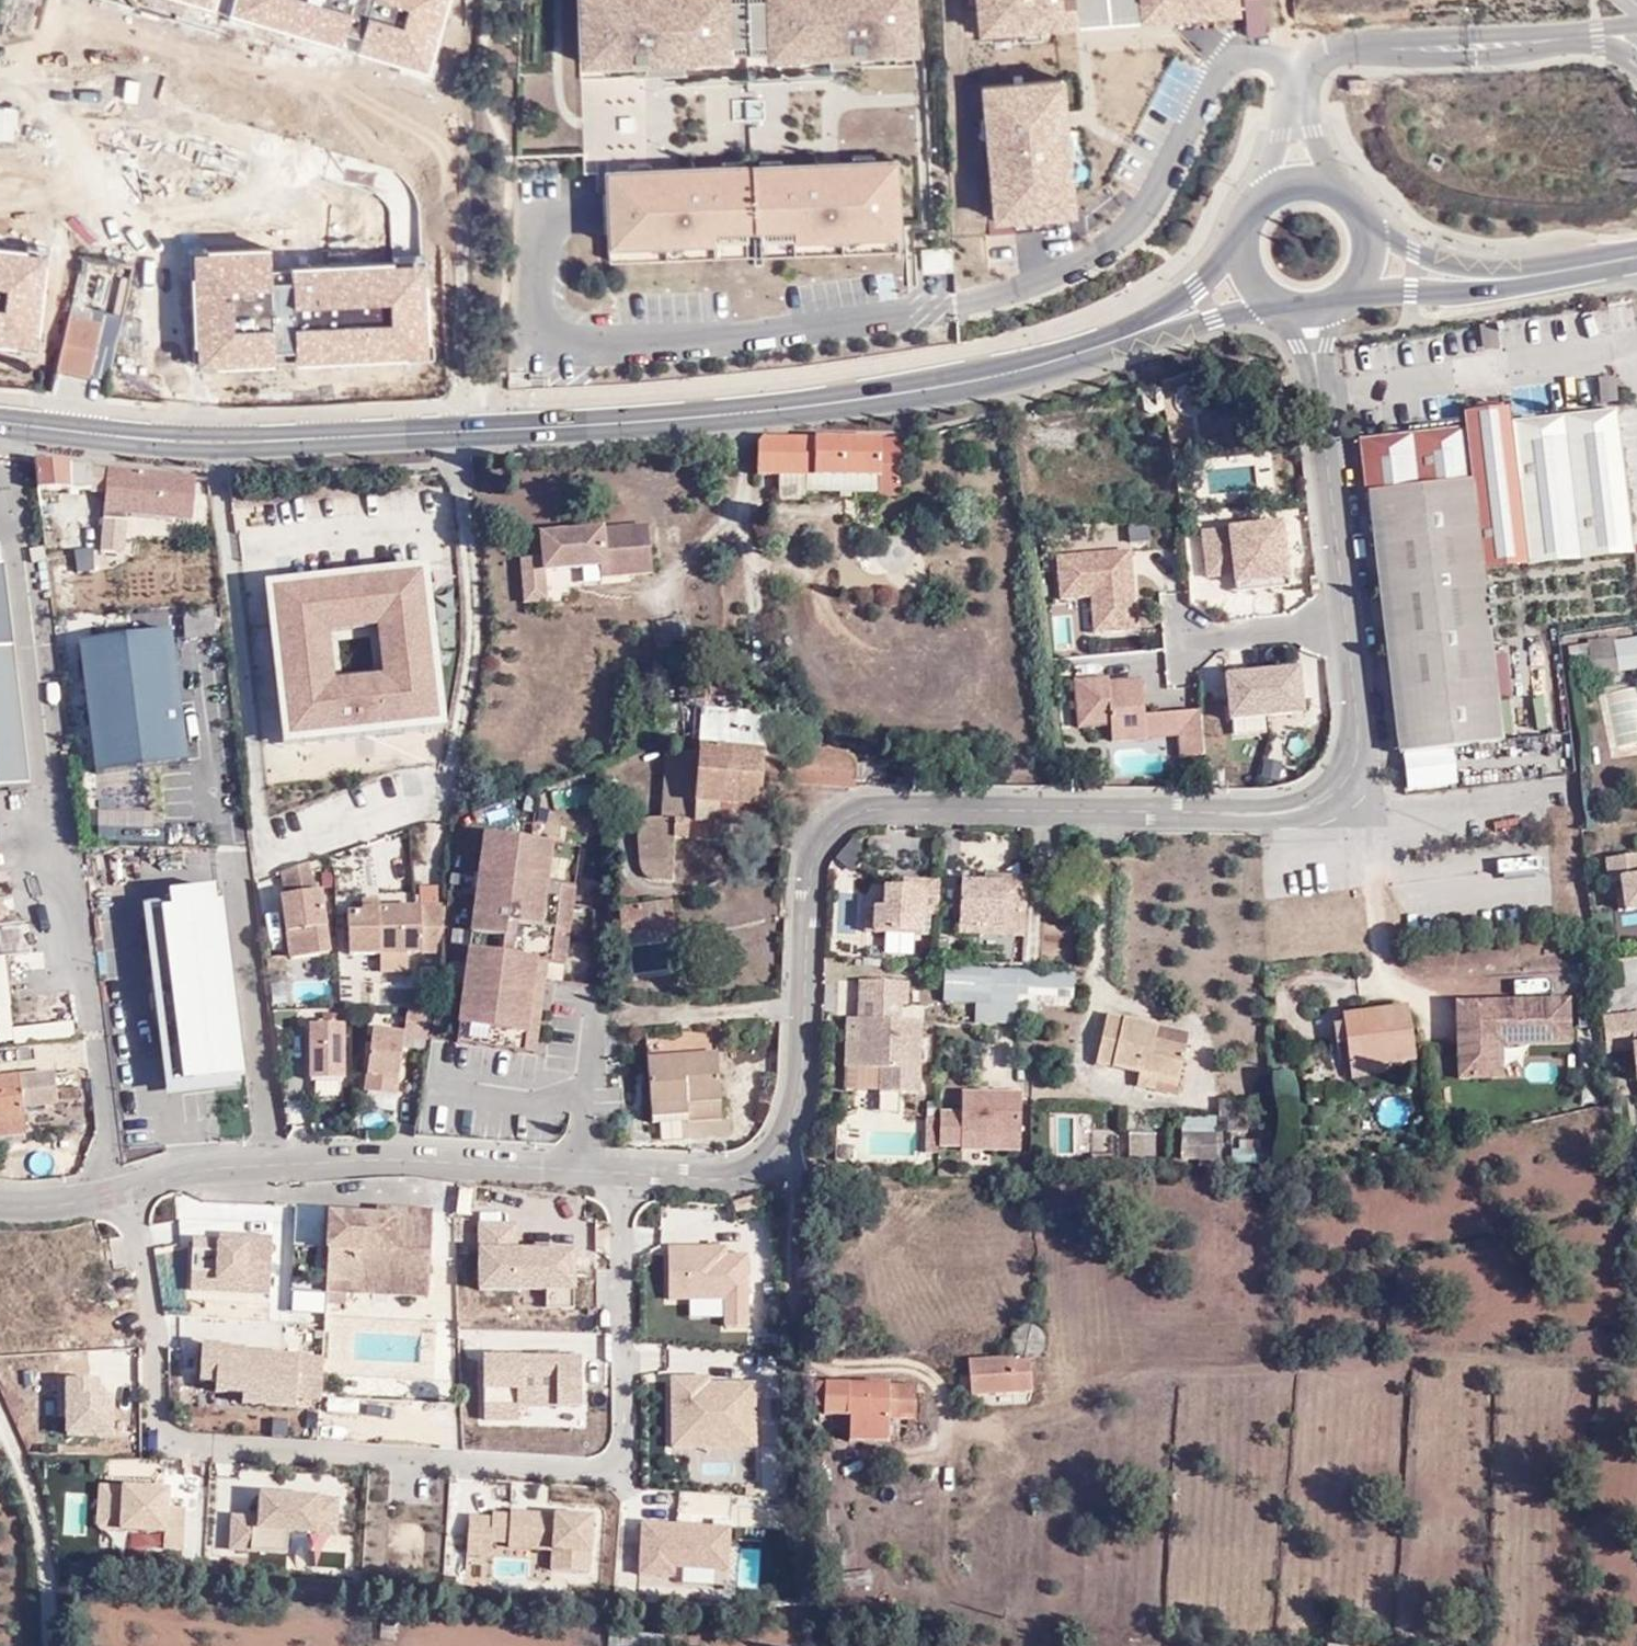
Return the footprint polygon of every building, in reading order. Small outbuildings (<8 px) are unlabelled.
[(78,23),(73,40),(119,53),(135,0),(38,0),(35,11),(78,23)] [(216,10),(220,0),(180,0),(216,10)] [(231,18),(343,49),(346,38),(362,42),(359,55),(430,75),(451,0),(236,0),(231,18)] [(576,79),(654,76),(729,73),(729,60),(744,59),(743,7),(726,7),(726,0),(573,0),(576,79)] [(744,59),(762,59),(762,74),(840,70),(915,66),(911,0),(760,0),(760,6),(743,7),(744,59)] [(982,38),(1018,35),(1054,32),(1053,27),(1163,18),(1240,11),(1239,0),(979,0),(982,38)] [(668,85),(668,79),(580,81),(581,118),(604,118),(603,107),(645,107),(644,86),(668,85)] [(1065,79),(979,86),(991,236),(1017,234),(1017,219),(1075,214),(1069,134),(1065,79)] [(190,134),(192,113),(171,111),(168,132),(190,134)] [(829,162),(753,165),(756,233),(773,233),(773,238),(899,234),(897,161),(829,162)] [(671,168),(607,170),(609,229),(610,244),(736,239),(736,234),(756,233),(753,165),(671,168)] [(37,349),(48,256),(0,251),(0,345),(37,349)] [(194,257),(198,372),(276,369),(276,356),(297,355),(298,367),(431,362),(428,265),(291,270),(292,284),(276,285),(275,254),(194,257)] [(72,305),(58,371),(108,382),(123,316),(72,305)] [(1148,413),(1163,412),(1161,398),(1146,403),(1148,413)] [(1370,433),(1355,435),(1354,433),(1392,747),(1397,747),(1447,741),(1500,734),(1479,565),(1630,547),(1613,406),(1613,400),(1507,413),(1506,401),(1459,407),(1461,422),(1370,433)] [(909,442),(768,440),(764,475),(784,478),(815,477),(884,482),(885,496),(905,495),(909,442)] [(40,467),(41,500),(93,492),(97,473),(40,467)] [(97,473),(93,492),(108,493),(110,474),(97,473)] [(190,525),(192,480),(110,474),(106,508),(105,527),(127,528),(128,528),(128,520),(190,525)] [(813,504),(815,477),(784,478),(785,502),(813,504)] [(648,526),(540,536),(542,559),(520,561),(524,603),(548,601),(545,573),(601,567),(602,578),(652,573),(648,526)] [(105,527),(102,556),(124,558),(127,528),(105,527)] [(1286,592),(1281,529),(1198,535),(1202,584),(1229,582),(1230,596),(1286,592)] [(1090,637),(1137,634),(1131,553),(1052,559),(1055,604),(1088,601),(1090,637)] [(429,555),(265,574),(285,741),(450,721),(429,555)] [(0,557),(0,784),(30,780),(5,576),(2,576),(0,557)] [(69,559),(72,580),(93,578),(90,557),(69,559)] [(174,626),(80,637),(96,774),(190,763),(174,626)] [(1608,654),(1609,668),(1636,665),(1636,631),(1607,635),(1608,654)] [(1587,654),(1608,654),(1607,635),(1585,637),(1587,654)] [(1221,675),(1225,730),(1301,724),(1297,669),(1221,675)] [(1203,758),(1199,713),(1144,718),(1140,677),(1070,682),(1074,732),(1109,729),(1110,746),(1174,741),(1176,760),(1203,758)] [(702,689),(699,726),(701,751),(787,750),(780,726),(765,727),(764,714),(736,713),(739,689),(702,689)] [(1602,694),(1611,755),(1636,752),(1636,689),(1602,694)] [(1397,747),(1402,785),(1452,779),(1447,741),(1397,747)] [(794,774),(859,781),(863,754),(801,749),(787,750),(794,774)] [(764,771),(794,774),(787,750),(701,751),(665,754),(664,808),(676,808),(757,813),(764,771)] [(676,808),(664,808),(649,808),(640,815),(639,858),(647,871),(675,871),(675,827),(676,808)] [(758,827),(757,813),(676,808),(675,827),(758,827)] [(112,833),(112,845),(159,845),(159,833),(112,833)] [(479,844),(455,1033),(533,1045),(547,936),(541,936),(551,853),(479,844)] [(1602,863),(1609,910),(1617,910),(1616,881),(1636,879),(1636,859),(1602,863)] [(308,864),(282,873),(285,897),(282,897),(290,958),(329,953),(321,891),(312,893),(308,864)] [(978,876),(1000,877),(1000,869),(978,868),(978,876)] [(866,927),(866,928),(917,931),(919,909),(932,910),(935,874),(898,872),(897,883),(877,882),(876,902),(868,902),(866,927)] [(172,897),(145,900),(168,1091),(210,1086),(247,1082),(218,879),(171,884),(172,897)] [(1616,881),(1617,910),(1621,923),(1636,920),(1636,879),(1616,881)] [(616,907),(622,930),(674,923),(669,898),(616,907)] [(868,902),(860,901),(858,927),(866,927),(868,902)] [(352,950),(377,952),(377,905),(351,906),(352,950)] [(407,952),(441,950),(441,905),(377,905),(377,952),(407,952)] [(997,923),(952,920),(952,928),(997,930),(997,923)] [(23,928),(0,931),(0,946),(0,949),(25,945),(23,928)] [(857,935),(837,934),(837,945),(857,945),(857,935)] [(406,968),(407,952),(377,952),(377,966),(406,968)] [(71,1036),(69,997),(42,999),(41,977),(15,979),(18,1022),(9,1023),(4,953),(0,953),(0,1041),(71,1036)] [(1069,966),(940,957),(937,997),(970,998),(968,1016),(1014,1019),(1015,997),(1066,1001),(1069,966)] [(853,974),(848,1063),(850,1062),(872,1064),(871,1085),(913,1088),(917,1016),(862,1013),(863,997),(902,999),(903,976),(853,974)] [(1566,993),(1449,996),(1451,1074),(1498,1073),(1497,1041),(1567,1040),(1566,993)] [(1405,999),(1339,1009),(1340,1017),(1346,1053),(1347,1060),(1380,1054),(1413,1049),(1405,999)] [(431,1008),(407,1008),(404,1033),(404,1035),(428,1038),(431,1008)] [(1184,1027),(1102,1010),(1091,1057),(1135,1066),(1174,1075),(1184,1027)] [(1602,1019),(1602,1052),(1629,1052),(1636,1052),(1636,1015),(1602,1019)] [(1346,1053),(1340,1017),(1328,1019),(1334,1055),(1346,1053)] [(343,1026),(310,1026),(311,1082),(344,1081),(343,1026)] [(404,1033),(372,1029),(364,1091),(396,1096),(404,1035),(404,1033)] [(634,1089),(705,1085),(701,1043),(633,1045),(634,1089)] [(729,1076),(754,1078),(756,1046),(728,1046),(729,1076)] [(1380,1054),(1347,1060),(1349,1072),(1382,1067),(1380,1054)] [(1170,1089),(1174,1075),(1135,1066),(1131,1082),(1170,1089)] [(19,1141),(17,1114),(76,1108),(73,1092),(52,1094),(50,1077),(0,1080),(0,1141),(19,1141)] [(707,1107),(705,1085),(634,1089),(637,1110),(707,1107)] [(1262,1095),(1213,1094),(1213,1112),(1224,1112),(1224,1128),(1250,1128),(1250,1112),(1262,1112),(1262,1095)] [(1209,1112),(1175,1111),(1176,1123),(1175,1157),(1208,1158),(1209,1112)] [(1148,1130),(1124,1131),(1124,1153),(1148,1152),(1148,1130)] [(1223,1158),(1262,1157),(1260,1143),(1248,1144),(1248,1133),(1233,1134),(1234,1143),(1223,1143),(1223,1158)] [(890,1157),(929,1157),(931,1134),(889,1134),(890,1157)] [(931,1134),(929,1157),(958,1157),(958,1134),(931,1134)] [(423,1216),(323,1215),(321,1216),(321,1284),(346,1284),(346,1295),(422,1296),(423,1216)] [(515,1228),(478,1227),(477,1296),(544,1295),(545,1317),(573,1317),(575,1253),(515,1257),(515,1228)] [(738,1250),(673,1248),(671,1315),(741,1318),(738,1250)] [(423,1299),(422,1296),(346,1295),(346,1284),(321,1284),(321,1308),(341,1308),(341,1298),(423,1299)] [(300,1295),(267,1297),(270,1326),(302,1323),(300,1295)] [(1012,1357),(1038,1355),(1036,1328),(1010,1330),(1012,1357)] [(1015,1359),(1012,1359),(1012,1357),(992,1358),(954,1357),(952,1397),(1013,1399),(1013,1394),(1033,1393),(1031,1360),(1015,1361),(1015,1359)] [(581,1361),(482,1361),(483,1428),(519,1428),(520,1407),(555,1404),(554,1411),(579,1412),(581,1361)] [(709,1380),(668,1378),(669,1451),(759,1454),(753,1384),(710,1385),(709,1380)] [(916,1387),(813,1384),(811,1418),(823,1419),(849,1419),(848,1443),(887,1443),(887,1420),(915,1420),(916,1387)] [(257,1501),(253,1523),(251,1544),(336,1549),(337,1505),(257,1501)] [(744,1512),(664,1507),(666,1584),(745,1586),(744,1512)] [(492,1508),(492,1517),(490,1545),(508,1548),(511,1513),(512,1509),(492,1508)] [(511,1513),(508,1548),(550,1554),(550,1524),(550,1515),(511,1513)] [(492,1517),(467,1515),(464,1550),(490,1552),(490,1545),(492,1517)] [(253,1523),(232,1518),(228,1558),(249,1559),(251,1544),(253,1523)] [(597,1525),(550,1524),(550,1554),(550,1576),(594,1579),(597,1525)]
